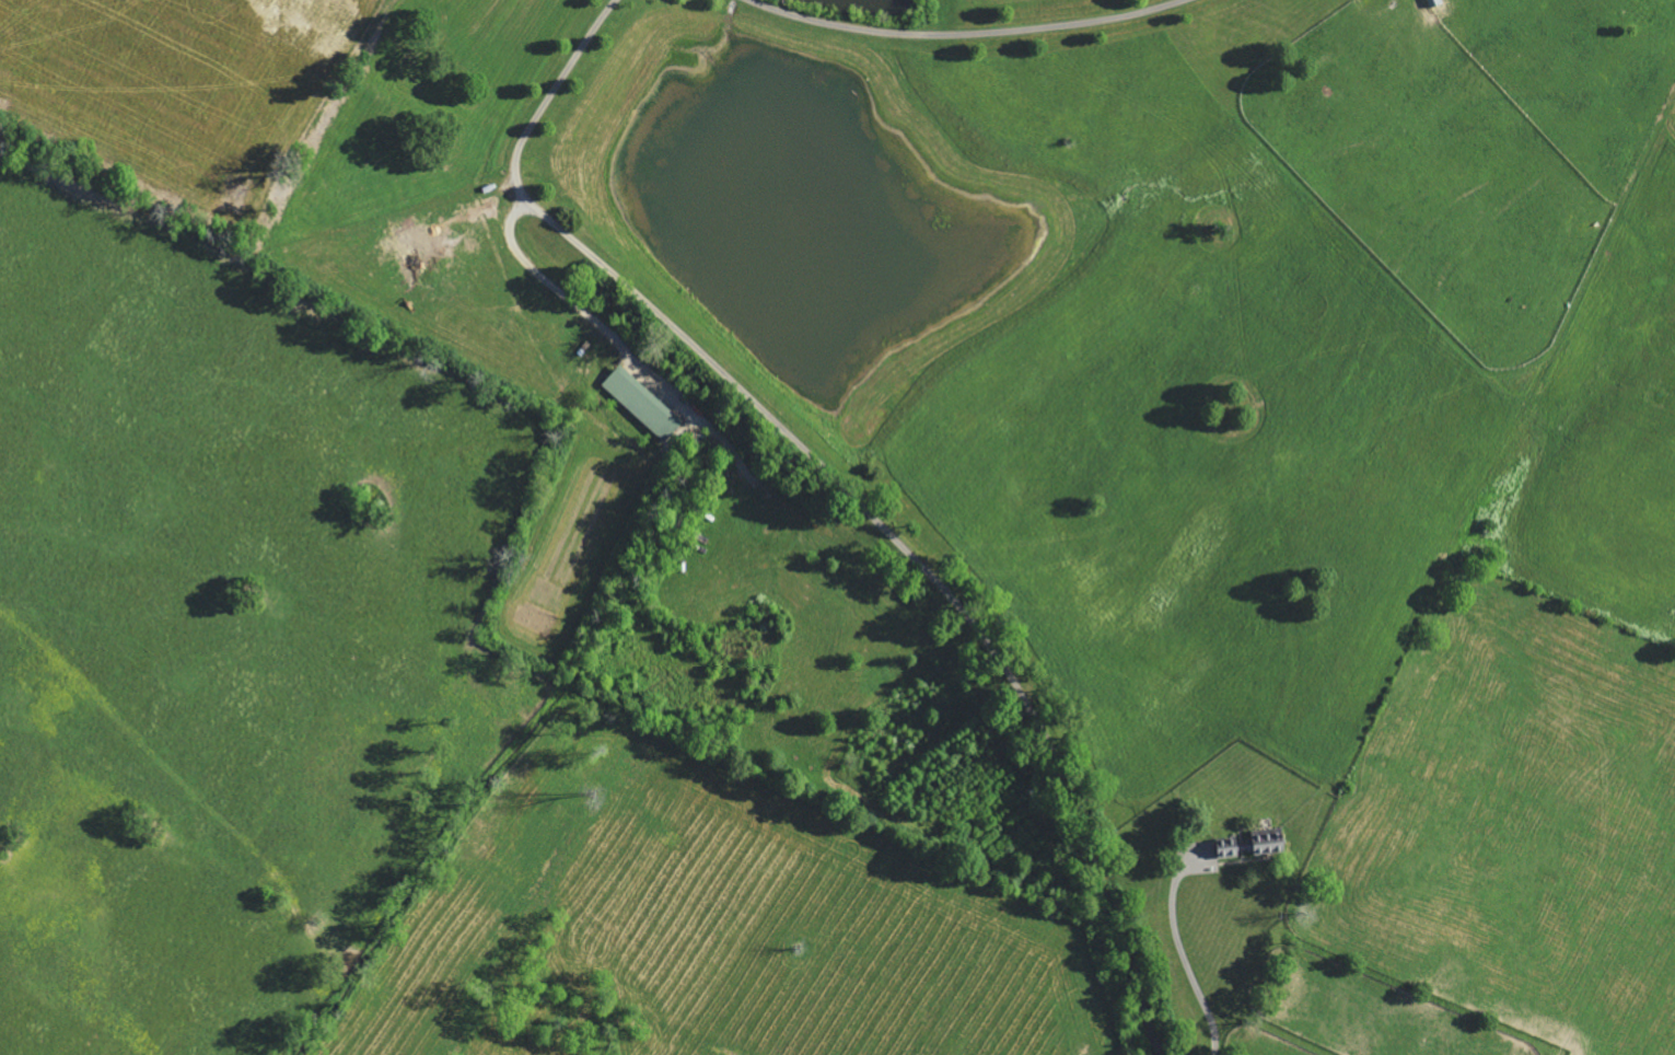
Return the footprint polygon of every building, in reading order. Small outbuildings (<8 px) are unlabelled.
[(604,387),(668,444),(687,423),(623,366),(604,387)] [(1291,853),(1288,831),(1257,834),(1257,839),(1218,843),(1220,862),(1244,859),(1244,858),(1291,853)]
